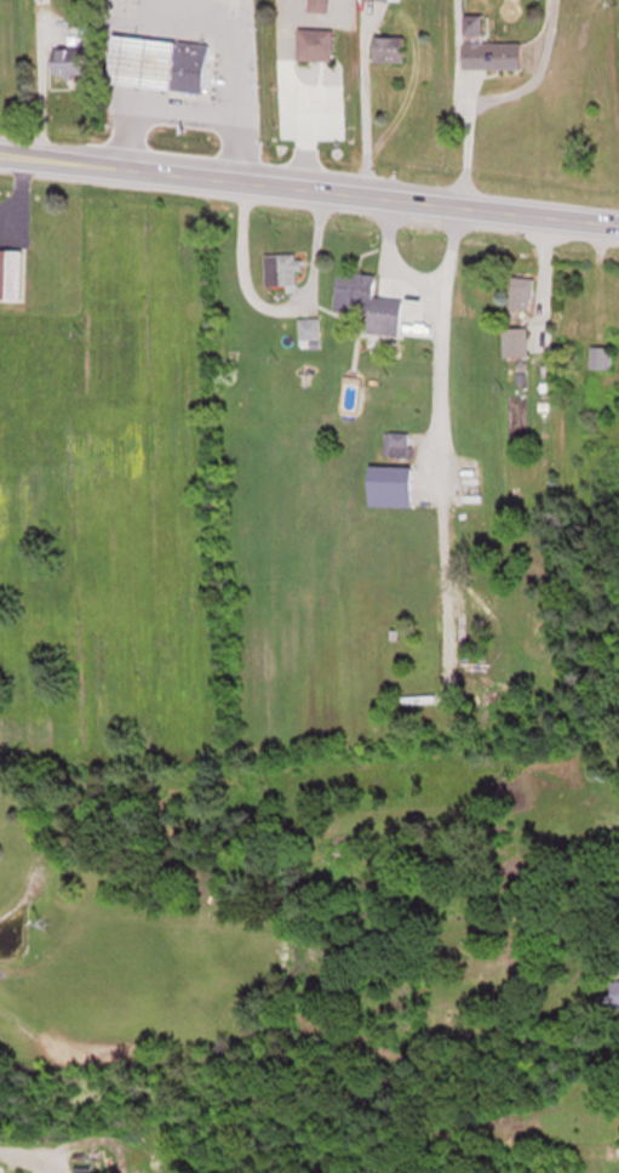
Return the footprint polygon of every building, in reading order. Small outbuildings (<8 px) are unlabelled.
[(328,0),(309,0),(309,11),(328,11),(328,0)] [(332,59),(332,28),(297,28),(297,59),(332,59)] [(171,87),(177,38),(113,30),(107,80),(171,87)] [(403,36),(374,36),(374,61),(403,61),(403,36)] [(171,87),(205,92),(211,41),(177,38),(171,87)] [(520,41),(462,41),(462,69),(520,69),(520,41)] [(53,48),(53,74),(85,74),(85,48),(53,48)] [(22,300),(22,249),(0,249),(0,299),(22,300)] [(265,253),(265,284),(298,284),(298,253),(265,253)] [(373,294),(374,274),(337,271),(334,310),(366,313),(364,332),(398,334),(401,296),(373,294)] [(534,278),(512,276),(509,308),(531,309),(534,278)] [(526,327),(503,327),(503,356),(526,356),(526,327)] [(610,369),(613,347),(591,344),(588,367),(610,369)] [(398,453),(406,453),(406,433),(397,433),(398,453)] [(411,504),(411,465),(369,465),(369,504),(411,504)] [(611,978),(611,1005),(618,1005),(618,978),(611,978)]
